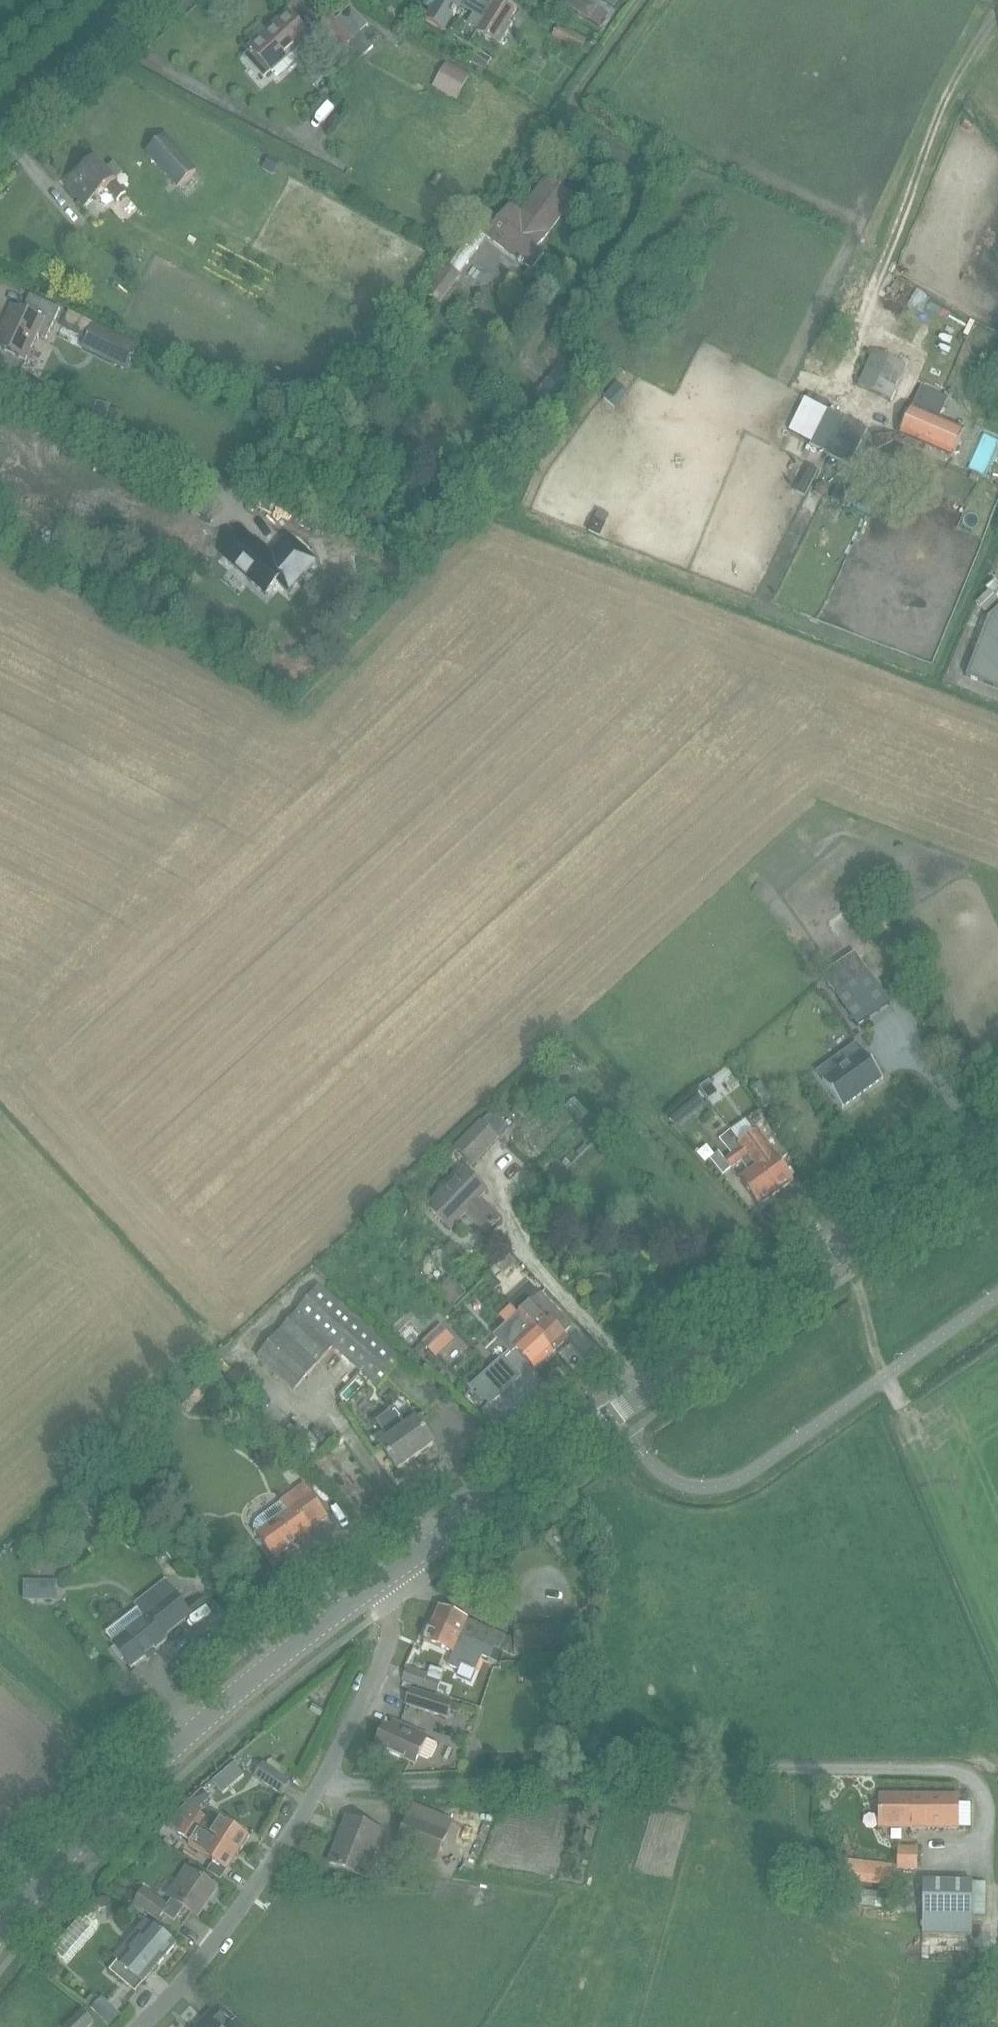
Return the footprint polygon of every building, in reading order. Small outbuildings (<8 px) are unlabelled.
[(500,46),(513,25),(509,22),(516,9),(501,0),(498,0),(493,9),(481,2),(477,6),(474,4),(475,2),(472,0),(439,0),(426,21),(445,33),(461,7),(484,22),(478,33),(500,46)] [(250,48),(253,51),(245,58),(264,78),(271,72),(272,73),(310,38),(288,14),(250,48)] [(353,40),(336,21),(333,17),(322,27),(356,64),(374,48),(361,33),(353,40)] [(563,27),(556,39),(583,55),(591,43),(563,27)] [(437,80),(460,93),(469,76),(447,64),(437,80)] [(148,153),(178,188),(196,172),(166,137),(148,153)] [(114,164),(106,171),(96,160),(77,177),(77,178),(66,187),(85,208),(96,198),(96,199),(107,189),(118,202),(126,194),(115,182),(124,175),(114,164)] [(487,211),(475,228),(520,262),(519,263),(523,266),(524,265),(533,271),(545,254),(538,249),(574,200),(547,180),(534,198),(542,204),(530,221),(510,207),(500,220),(487,211)] [(426,294),(437,302),(458,272),(447,265),(426,294)] [(25,361),(37,336),(46,340),(60,310),(30,296),(23,312),(12,306),(5,321),(7,322),(0,337),(0,349),(25,361)] [(83,350),(127,370),(139,344),(95,324),(83,350)] [(858,386),(877,394),(890,401),(905,366),(874,352),(858,386)] [(979,361),(964,369),(981,403),(996,395),(979,361)] [(900,436),(951,459),(963,432),(939,421),(949,399),(922,387),(900,436)] [(801,442),(823,453),(841,417),(818,405),(801,442)] [(827,456),(850,467),(868,430),(845,419),(827,456)] [(223,557),(238,570),(266,594),(278,581),(289,591),(316,561),(303,550),(288,537),(271,557),(244,533),(223,557)] [(966,677),(997,690),(997,610),(988,619),(966,677)] [(826,973),(837,991),(835,992),(858,1031),(893,1010),(870,972),(868,973),(858,955),(826,973)] [(824,1080),(823,1081),(843,1109),(844,1108),(882,1079),(883,1080),(884,1079),(863,1051),(862,1052),(863,1052),(846,1065),(840,1057),(820,1071),(826,1079),(824,1081),(824,1080)] [(733,1094),(748,1072),(733,1062),(719,1083),(733,1094)] [(739,1141),(741,1144),(743,1147),(777,1194),(794,1182),(780,1162),(789,1156),(758,1113),(745,1123),(751,1132),(739,1141)] [(456,1150),(473,1166),(497,1140),(481,1124),(456,1150)] [(732,1132),(721,1140),(732,1155),(743,1147),(741,1144),(739,1141),(732,1132)] [(732,1155),(725,1160),(732,1169),(742,1162),(750,1172),(740,1180),(759,1207),(777,1194),(743,1147),(732,1155)] [(719,1152),(710,1159),(723,1175),(732,1169),(725,1160),(723,1157),(719,1152)] [(465,1214),(486,1234),(501,1219),(480,1198),(487,1191),(465,1171),(429,1209),(450,1229),(465,1214)] [(453,1279),(460,1266),(447,1260),(440,1273),(453,1279)] [(321,1288),(258,1359),(294,1391),(332,1348),(378,1389),(387,1379),(403,1361),(321,1288)] [(542,1294),(521,1313),(556,1350),(568,1340),(564,1336),(573,1327),(542,1294)] [(511,1323),(496,1336),(511,1353),(516,1349),(522,1355),(535,1370),(556,1350),(521,1313),(513,1304),(502,1314),(511,1323)] [(454,1346),(471,1329),(457,1315),(440,1332),(454,1346)] [(403,1361),(387,1379),(411,1401),(426,1414),(442,1396),(403,1361)] [(474,1386),(491,1405),(513,1384),(496,1365),(474,1386)] [(381,1447),(387,1455),(398,1471),(434,1445),(416,1420),(405,1428),(394,1412),(376,1424),(389,1442),(381,1447)] [(255,1533),(274,1560),(313,1532),(312,1529),(328,1518),(305,1485),(258,1518),(256,1522),(254,1525),(253,1529),(255,1533)] [(26,1583),(26,1599),(56,1600),(56,1584),(26,1583)] [(163,1636),(191,1614),(173,1591),(143,1614),(139,1608),(106,1633),(115,1644),(113,1645),(116,1648),(113,1650),(122,1661),(124,1659),(132,1668),(166,1641),(163,1636)] [(440,1607),(433,1623),(495,1650),(495,1649),(500,1651),(506,1636),(468,1620),(468,1619),(440,1607)] [(433,1623),(425,1641),(454,1654),(449,1666),(460,1671),(462,1665),(476,1671),(483,1657),(490,1660),(495,1650),(433,1623)] [(594,1626),(515,1628),(515,1656),(595,1654),(594,1626)] [(428,1675),(408,1669),(403,1682),(436,1692),(440,1681),(427,1677),(428,1675)] [(411,1690),(407,1705),(447,1719),(452,1704),(411,1690)] [(376,1747),(415,1765),(419,1755),(427,1759),(432,1758),(437,1746),(426,1741),(427,1738),(400,1725),(393,1722),(391,1729),(385,1726),(376,1747)] [(282,1795),(289,1784),(290,1782),(264,1764),(255,1778),(282,1795)] [(880,1800),(880,1820),(880,1824),(911,1824),(911,1828),(958,1828),(958,1797),(911,1797),(911,1800),(880,1800)] [(429,1800),(426,1818),(439,1820),(440,1817),(464,1821),(466,1806),(429,1800)] [(195,1810),(187,1821),(239,1855),(251,1837),(211,1812),(207,1818),(195,1810)] [(448,1833),(409,1817),(400,1838),(439,1854),(448,1833)] [(329,1864),(365,1878),(376,1850),(367,1847),(375,1829),(347,1818),(329,1864)] [(179,1834),(176,1838),(189,1847),(228,1872),(239,1855),(187,1821),(179,1834)] [(897,1850),(897,1869),(918,1870),(919,1851),(897,1850)] [(832,1879),(894,1887),(896,1865),(834,1858),(832,1879)] [(168,1907),(164,1914),(175,1922),(185,1908),(198,1916),(217,1888),(188,1869),(179,1881),(183,1884),(167,1907),(168,1907)] [(923,1934),(972,1935),(973,1883),(924,1881),(923,1934)] [(144,1891),(135,1904),(159,1921),(164,1914),(168,1907),(167,1907),(144,1891)] [(84,1953),(116,1920),(102,1908),(71,1940),(84,1953)] [(151,1924),(110,1972),(136,1993),(176,1945),(151,1924)] [(107,2003),(122,2017),(133,2005),(118,1991),(107,2003)] [(218,2003),(196,2026),(243,2026),(218,2003)] [(94,2023),(84,2012),(67,2026),(90,2026),(94,2023)]
